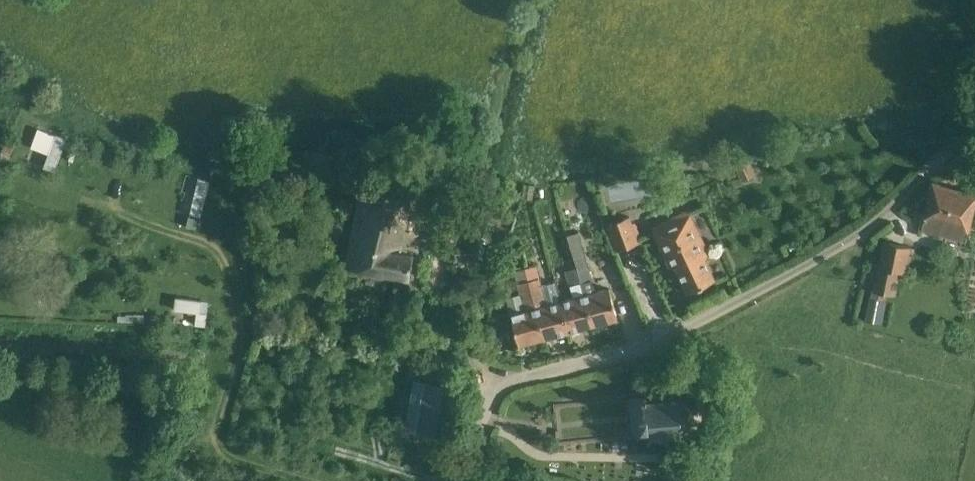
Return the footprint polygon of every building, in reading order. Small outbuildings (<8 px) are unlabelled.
[(51,151),(45,166),(57,170),(70,136),(40,124),(33,145),(51,151)] [(731,158),(741,181),(754,176),(744,152),(731,158)] [(347,264),(408,276),(412,254),(399,251),(412,184),(363,175),(347,264)] [(198,178),(190,214),(200,217),(209,180),(198,178)] [(963,241),(968,231),(974,206),(974,192),(932,180),(922,216),(920,229),(963,241)] [(444,193),(432,239),(453,245),(466,198),(444,193)] [(674,266),(686,292),(714,279),(704,257),(709,254),(689,213),(652,231),(670,268),(674,266)] [(606,224),(615,251),(640,242),(637,234),(639,233),(635,221),(632,222),(630,216),(606,224)] [(577,267),(592,325),(618,318),(609,287),(597,290),(592,279),(579,232),(567,235),(576,268),(577,267)] [(865,321),(881,324),(887,293),(895,295),(900,272),(905,273),(911,246),(882,240),(871,290),(872,290),(865,321)] [(536,267),(526,270),(544,338),(568,331),(560,300),(555,283),(541,286),(536,267)] [(560,300),(568,331),(592,325),(577,267),(576,268),(565,270),(569,287),(581,284),(583,294),(560,300)] [(526,270),(516,272),(519,282),(517,282),(521,294),(507,298),(519,344),(544,338),(526,270)] [(202,301),(175,297),(173,310),(200,313),(202,301)] [(413,378),(404,427),(446,434),(455,386),(413,378)] [(646,433),(646,436),(683,432),(694,420),(693,404),(680,395),(643,398),(643,399),(629,401),(632,435),(646,433)]
